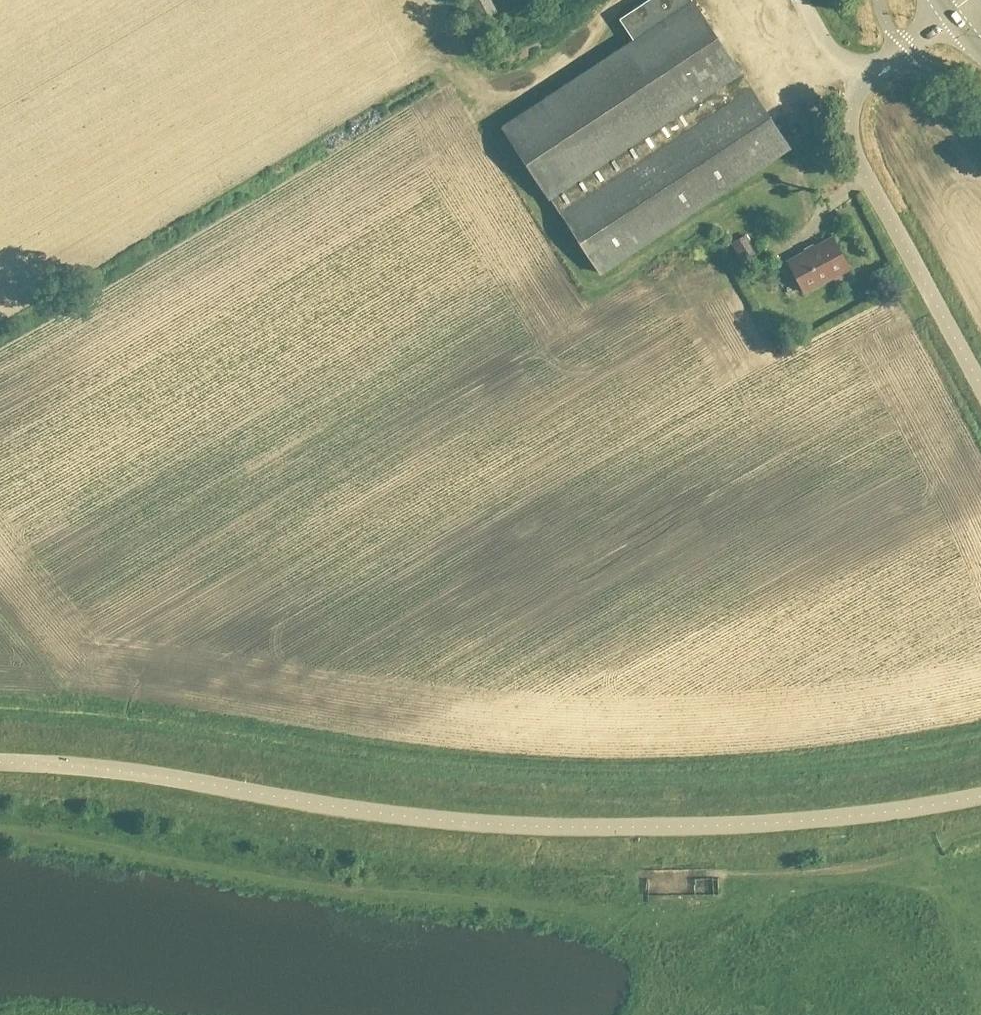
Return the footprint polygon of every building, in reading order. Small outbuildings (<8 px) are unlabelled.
[(789,151),(692,3),(691,4),(689,0),(651,0),(618,21),(632,43),(504,127),(601,275),(789,151)] [(741,263),(757,254),(746,235),(730,245),(741,263)] [(829,274),(846,265),(833,240),(788,264),(804,293),(831,278),(829,274)]
